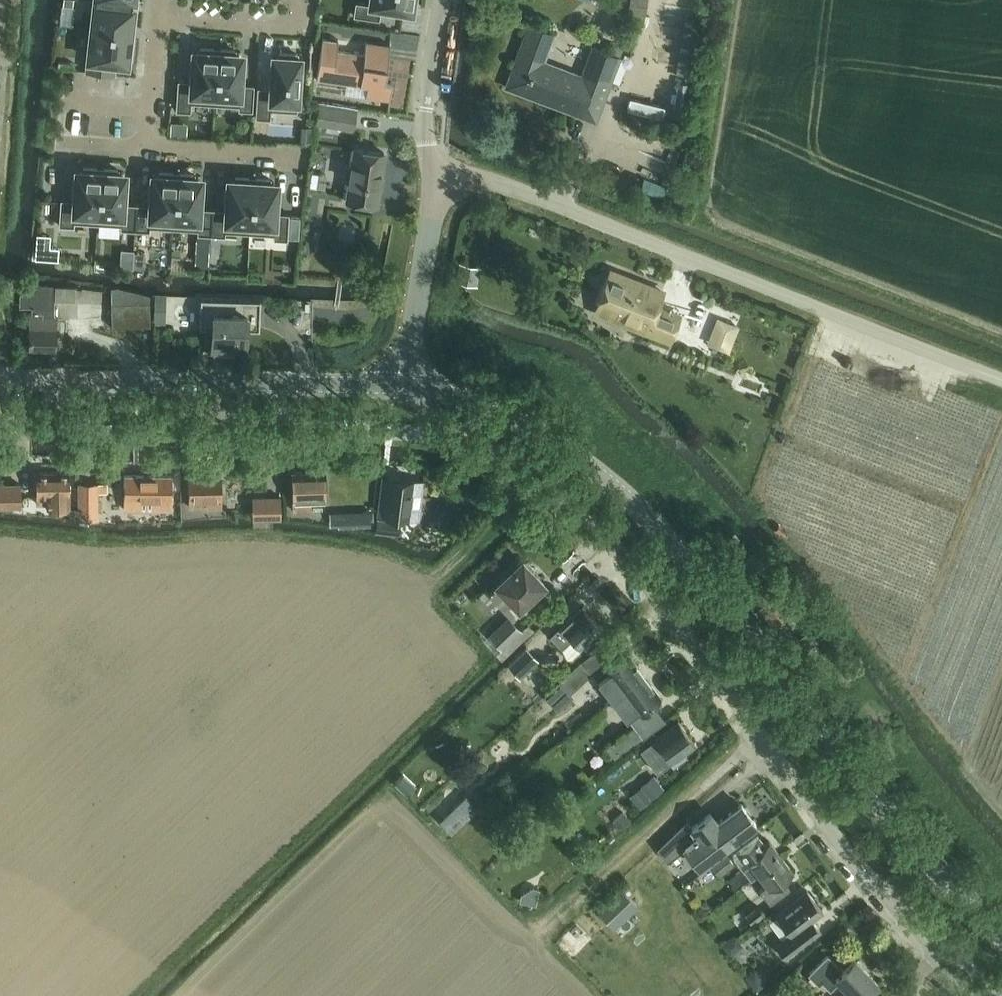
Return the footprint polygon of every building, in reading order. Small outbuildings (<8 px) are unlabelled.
[(91,28),(133,33),(133,32),(131,32),(132,27),(133,27),(135,12),(133,11),(134,5),(132,5),(133,3),(110,0),(94,0),(91,28)] [(370,4),(356,2),(354,15),(379,19),(381,6),(405,10),(406,6),(412,7),(413,3),(415,3),(416,0),(370,0),(370,4)] [(628,13),(646,16),(648,0),(630,0),(628,13)] [(686,17),(677,66),(695,69),(704,20),(686,17)] [(519,49),(505,87),(539,100),(541,96),(574,108),(572,112),(597,122),(603,105),(603,106),(609,90),(622,57),(592,46),(580,79),(546,66),(548,61),(547,60),(556,33),(529,23),(528,25),(519,49)] [(88,58),(86,71),(114,74),(115,61),(126,62),(126,60),(128,60),(129,54),(130,54),(132,38),(130,38),(131,33),(133,33),(91,28),(88,58)] [(323,38),(317,79),(318,80),(318,79),(323,79),(347,83),(347,81),(368,84),(366,97),(367,97),(367,96),(390,99),(389,100),(390,100),(393,82),(385,81),(384,79),(385,67),(388,68),(390,45),(390,46),(367,43),(367,42),(366,42),(365,55),(337,51),(339,40),(338,40),(338,41),(329,40),(323,39),(324,38),(323,38)] [(178,80),(176,110),(190,111),(191,102),(215,103),(218,49),(201,48),(201,50),(197,50),(196,57),(193,56),(191,81),(178,80)] [(218,49),(215,103),(239,105),(239,109),(253,110),(254,85),(241,84),(243,59),(239,59),(239,53),(235,53),(235,50),(218,49)] [(256,111),(255,117),(262,117),(270,117),(271,116),(271,109),(282,109),(298,110),(301,56),(300,56),(298,56),(298,55),(298,54),(280,54),(280,55),(280,56),(274,56),(271,88),(257,87),(256,111)] [(630,98),(627,109),(662,117),(665,106),(630,98)] [(355,128),(359,107),(321,100),(317,122),(355,128)] [(675,104),(673,117),(686,119),(688,106),(675,104)] [(172,123),(171,136),(187,137),(188,124),(172,123)] [(377,203),(386,152),(354,147),(346,199),(377,203)] [(61,199),(59,225),(74,226),(74,222),(98,223),(101,169),(84,168),(84,170),(80,170),(79,176),(76,176),(74,200),(61,199)] [(101,169),(98,223),(121,225),(121,229),(135,230),(137,204),(124,203),(126,179),(122,179),(122,172),(118,172),(118,170),(101,169)] [(137,204),(135,230),(150,231),(150,226),(174,228),(177,173),(160,172),(160,174),(156,174),(155,181),(152,181),(150,205),(137,204)] [(312,172),(310,187),(326,189),(328,174),(312,172)] [(177,173),(174,228),(198,230),(198,234),(210,234),(211,235),(212,225),(199,225),(202,184),(198,183),(198,177),(194,177),(194,174),(177,173)] [(212,225),(211,235),(212,235),(225,235),(226,231),(250,233),(253,178),(236,177),(236,179),(232,179),(231,185),(228,185),(226,210),(213,209),(212,225)] [(253,178),(250,233),(255,233),(274,234),(274,238),(287,239),(287,238),(289,217),(289,213),(276,213),(277,188),(274,188),(274,182),(270,181),(270,179),(258,178),(253,178)] [(646,179),(641,190),(662,199),(667,188),(646,179)] [(486,209),(480,227),(485,228),(489,216),(494,217),(496,213),(486,209)] [(289,217),(287,238),(295,238),(296,218),(289,217)] [(38,235),(37,246),(50,247),(51,236),(38,235)] [(135,249),(123,249),(122,266),(134,267),(135,249)] [(147,250),(135,249),(134,267),(146,267),(147,250)] [(460,262),(457,281),(478,285),(482,266),(460,262)] [(646,292),(611,278),(599,306),(633,320),(630,325),(669,341),(679,315),(655,306),(661,291),(649,285),(646,292)] [(20,284),(20,307),(32,308),(32,315),(30,315),(29,345),(29,350),(56,350),(56,345),(57,315),(54,315),(55,300),(55,285),(43,284),(20,284)] [(112,328),(151,327),(150,304),(152,304),(152,294),(131,292),(131,291),(125,291),(112,291),(111,305),(112,328)] [(259,331),(260,301),(200,300),(199,330),(212,330),(212,351),(246,352),(246,331),(259,331)] [(156,308),(156,316),(167,316),(167,308),(167,301),(156,301),(156,308)] [(324,483),(323,470),(293,471),(294,509),(295,511),(313,511),(312,501),(325,500),(325,483),(324,483)] [(71,507),(70,497),(70,472),(36,473),(36,503),(47,503),(48,508),(71,507)] [(221,480),(221,474),(189,474),(190,508),(221,507),(221,492),(224,492),(224,480),(221,480)] [(172,510),(172,497),(171,476),(124,475),(124,509),(140,509),(172,510)] [(381,488),(378,514),(390,516),(404,517),(409,518),(419,519),(421,506),(424,483),(414,481),(401,480),(401,478),(400,477),(390,476),(389,478),(388,478),(387,489),(381,488)] [(100,483),(80,482),(80,485),(79,518),(98,518),(98,492),(100,492),(100,483)] [(23,483),(0,483),(0,508),(23,508),(23,483)] [(252,516),(281,516),(280,493),(252,494),(252,516)] [(373,511),(360,512),(361,527),(374,526),(373,511)] [(378,518),(376,532),(398,534),(399,534),(400,521),(389,520),(378,518)] [(490,589),(489,591),(498,601),(510,614),(513,612),(517,608),(543,582),(533,572),(535,565),(530,561),(523,562),(522,560),(496,586),(492,591),(490,589)] [(561,627),(551,637),(561,648),(571,638),(581,648),(603,627),(584,606),(561,627)] [(522,630),(509,616),(489,636),(502,649),(496,654),(503,661),(536,631),(529,624),(522,630)] [(521,679),(540,661),(527,647),(507,665),(521,679)] [(628,689),(644,676),(627,653),(618,660),(614,654),(595,669),(602,678),(598,681),(613,700),(628,689)] [(571,693),(592,674),(580,662),(554,687),(564,697),(570,692),(571,693)] [(628,689),(613,700),(627,718),(630,715),(639,726),(658,712),(652,705),(661,698),(644,676),(628,689)] [(663,770),(673,762),(696,744),(678,722),(656,738),(664,749),(653,757),(663,770)] [(615,758),(642,738),(634,727),(607,747),(615,758)] [(404,774),(395,783),(408,795),(416,786),(404,774)] [(654,775),(641,785),(648,795),(652,799),(665,789),(662,785),(654,775)] [(510,789),(501,790),(504,801),(512,800),(510,789)] [(687,821),(654,845),(657,849),(662,857),(680,844),(695,866),(709,856),(711,859),(758,825),(742,803),(718,820),(712,812),(692,827),(690,825),(690,824),(687,821)] [(482,811),(479,814),(489,825),(492,822),(482,811)] [(624,812),(614,820),(621,829),(631,822),(624,812)] [(753,865),(760,875),(769,868),(782,858),(771,843),(762,850),(756,842),(736,858),(746,871),(753,865)] [(719,879),(736,865),(727,854),(710,867),(719,879)] [(769,868),(760,875),(767,884),(761,890),(772,904),(791,889),(786,881),(795,874),(782,858),(769,868)] [(522,894),(520,901),(536,905),(540,889),(534,887),(522,894)] [(615,930),(639,907),(620,888),(597,911),(615,930)] [(785,959),(810,940),(821,931),(813,921),(824,912),(808,893),(778,916),(792,934),(775,946),(785,959)] [(753,924),(765,915),(758,905),(746,914),(753,924)] [(828,955),(809,974),(819,984),(822,981),(831,989),(840,981),(849,990),(843,995),(872,995),(869,993),(879,983),(855,958),(843,970),(828,955)] [(756,969),(746,976),(756,991),(767,983),(756,969)]
